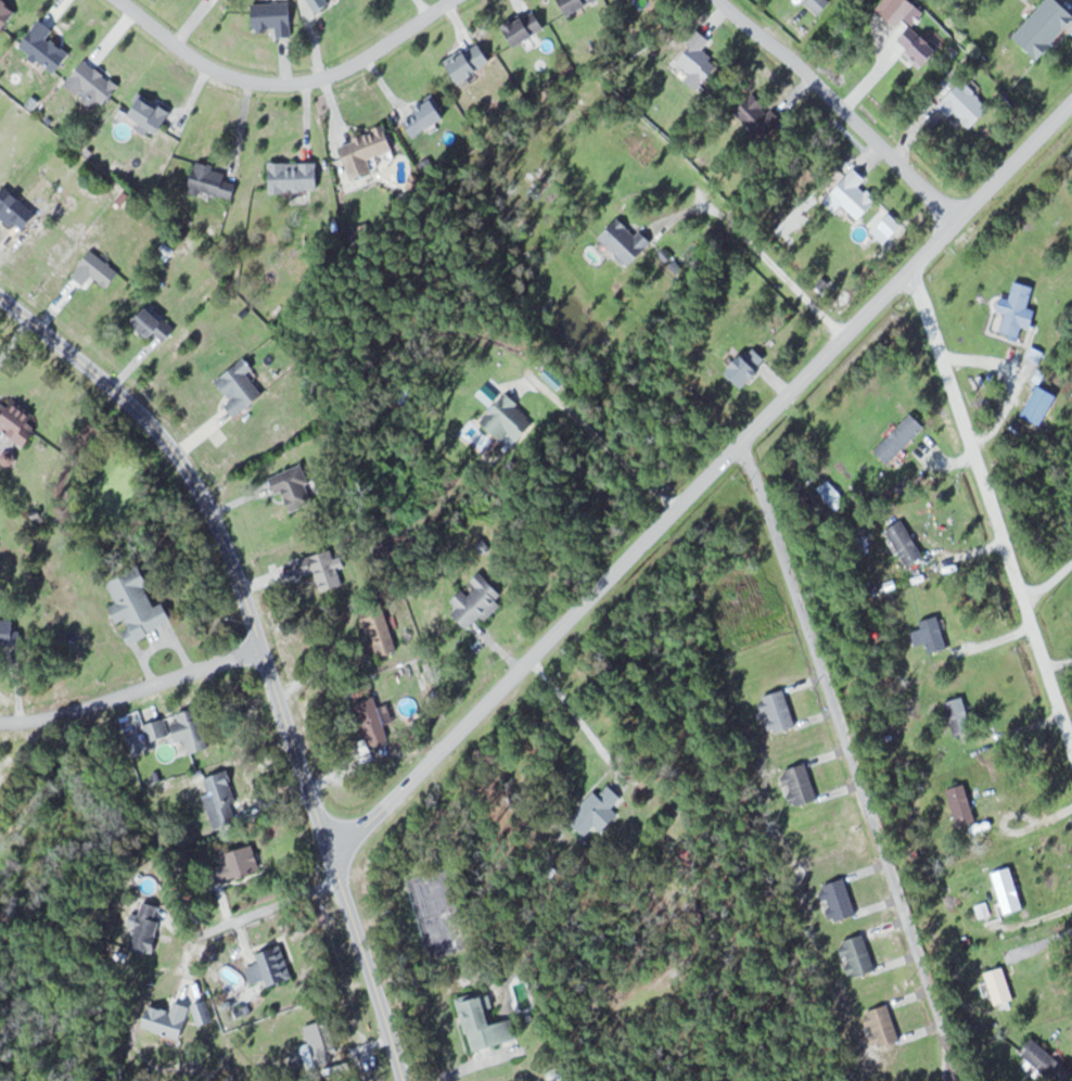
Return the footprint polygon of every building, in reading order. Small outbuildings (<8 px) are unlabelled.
[(7,0),(0,0),(0,32),(20,13),(7,0)] [(319,10),(336,0),(313,0),(319,10)] [(568,15),(601,0),(562,0),(568,15)] [(919,5),(913,0),(884,0),(878,7),(901,26),(919,5)] [(1071,25),(1071,9),(1063,0),(1048,0),(1014,35),(1039,59),(1071,25)] [(293,36),(293,2),(254,2),(254,29),(278,29),(277,36),(293,36)] [(548,27),(535,8),(504,28),(517,47),(548,27)] [(56,73),(72,53),(51,36),(56,30),(42,19),(21,45),(56,73)] [(942,52),(914,25),(900,39),(928,66),(942,52)] [(699,91),(721,64),(704,50),(713,40),(702,30),(676,60),(691,72),(685,79),(699,91)] [(494,65),(483,41),(447,58),(458,81),(494,65)] [(98,99),(104,104),(120,86),(88,58),(66,83),(92,106),(98,99)] [(943,102),(971,130),(993,108),(965,80),(943,102)] [(786,121),(757,91),(736,112),(766,141),(786,121)] [(161,132),(174,112),(142,93),(130,113),(161,132)] [(414,100),(416,116),(407,117),(410,131),(445,125),(440,96),(414,100)] [(353,179),(375,172),(371,158),(396,150),(389,127),(342,141),(353,179)] [(320,161),(270,161),(270,191),(320,191),(320,161)] [(238,181),(227,179),(229,168),(196,162),(191,191),(236,198),(238,181)] [(860,220),(880,202),(863,183),(868,179),(857,168),(832,190),(860,220)] [(41,214),(5,186),(0,193),(0,213),(26,233),(41,214)] [(642,230),(638,234),(620,218),(601,238),(631,267),(655,241),(642,230)] [(109,289),(121,273),(93,251),(73,275),(86,287),(94,277),(109,289)] [(1003,332),(1021,336),(1024,325),(1033,327),(1038,310),(1030,308),(1036,286),(1016,281),(1003,332)] [(176,331),(151,306),(140,317),(165,342),(176,331)] [(728,370),(742,387),(770,365),(757,348),(728,370)] [(266,396),(249,374),(255,369),(246,358),(217,380),(233,400),(226,405),(237,418),(266,396)] [(504,442),(511,434),(519,442),(538,422),(508,394),(482,421),(504,442)] [(8,429),(28,443),(39,427),(31,422),(36,415),(5,395),(0,402),(0,440),(8,429)] [(890,465),(928,427),(913,413),(876,450),(890,465)] [(317,502),(304,465),(272,477),(278,494),(284,492),(291,512),(317,502)] [(887,530),(911,567),(927,556),(904,520),(887,530)] [(299,560),(305,577),(317,573),(323,591),(344,584),(339,568),(346,565),(343,556),(336,558),(333,549),(299,560)] [(175,622),(166,602),(158,606),(141,568),(110,582),(119,604),(112,607),(119,622),(128,618),(132,628),(125,631),(130,642),(175,622)] [(454,612),(471,630),(506,597),(482,572),(453,600),(459,607),(454,612)] [(386,604),(363,609),(375,658),(398,652),(386,604)] [(950,648),(941,615),(922,620),(931,653),(950,648)] [(22,619),(0,619),(0,644),(22,645),(22,619)] [(799,725),(787,688),(763,696),(775,732),(799,725)] [(977,729),(962,696),(944,704),(959,737),(977,729)] [(191,753),(215,748),(207,715),(201,716),(199,708),(181,712),(191,753)] [(794,808),(819,801),(809,763),(783,771),(794,808)] [(206,778),(217,809),(240,801),(229,770),(206,778)] [(978,821),(967,783),(948,789),(959,827),(978,821)] [(621,815),(614,808),(623,798),(610,785),(600,795),(596,791),(569,819),(587,836),(597,826),(604,833),(621,815)] [(263,872),(255,846),(216,858),(223,884),(263,872)] [(994,872),(1006,915),(1026,909),(1014,867),(994,872)] [(822,887),(833,923),(859,915),(847,879),(822,887)] [(165,907),(145,902),(131,949),(151,955),(165,907)] [(878,971),(866,934),(842,942),(854,979),(878,971)] [(258,953),(260,964),(248,967),(252,984),(267,980),(269,987),(293,981),(285,946),(258,953)] [(986,972),(996,1005),(1016,999),(1006,966),(986,972)] [(473,1052),(521,1039),(515,1019),(496,1024),(486,991),(458,998),(473,1052)] [(149,1006),(144,1029),(184,1038),(192,1006),(175,1002),(172,1012),(149,1006)] [(901,1042),(892,1005),(866,1012),(876,1049),(901,1042)] [(339,1053),(331,1020),(307,1026),(315,1058),(339,1053)] [(1052,1080),(1071,1080),(1071,1076),(1039,1036),(1025,1047),(1052,1080)]
